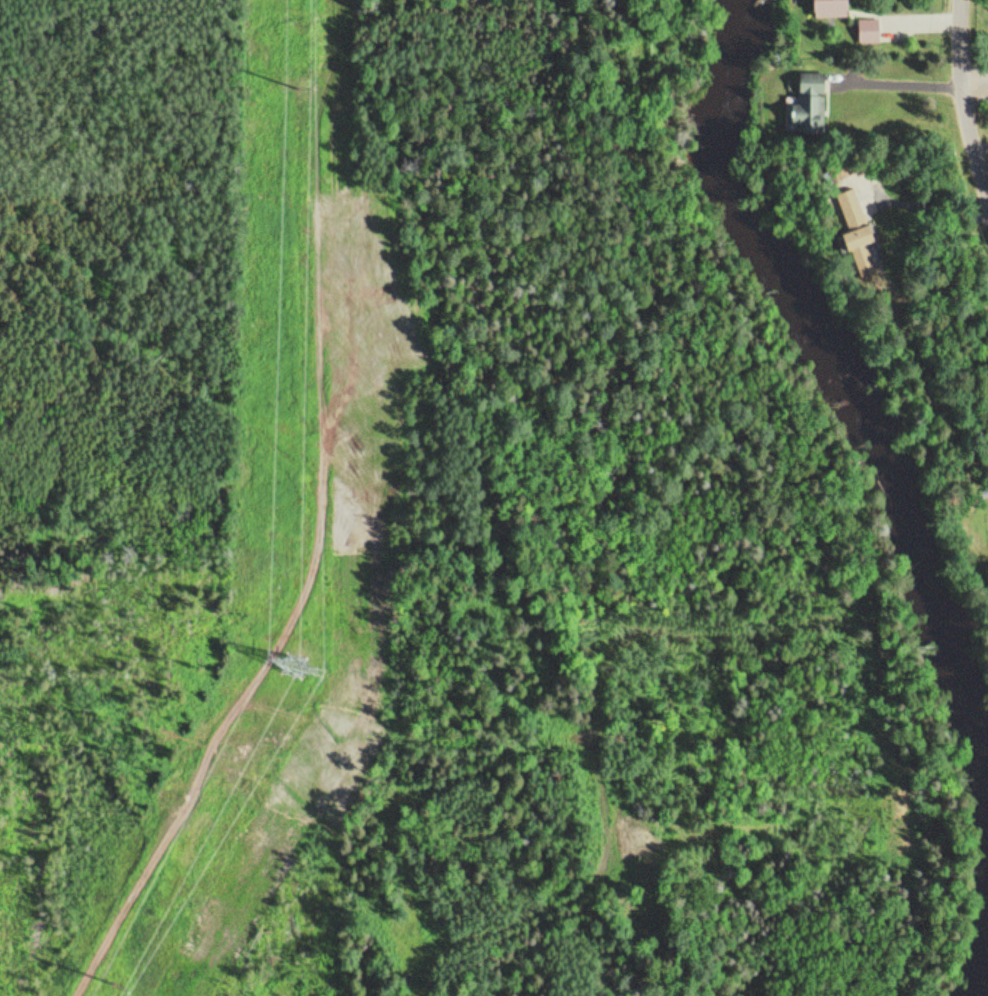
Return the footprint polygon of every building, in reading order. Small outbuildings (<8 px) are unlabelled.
[(856,0),(815,0),(815,18),(856,18),(856,0)] [(860,19),(860,43),(884,43),(884,19),(860,19)] [(829,73),(802,73),(802,96),(785,97),(786,134),(820,133),(820,125),(829,125),(829,73)]
